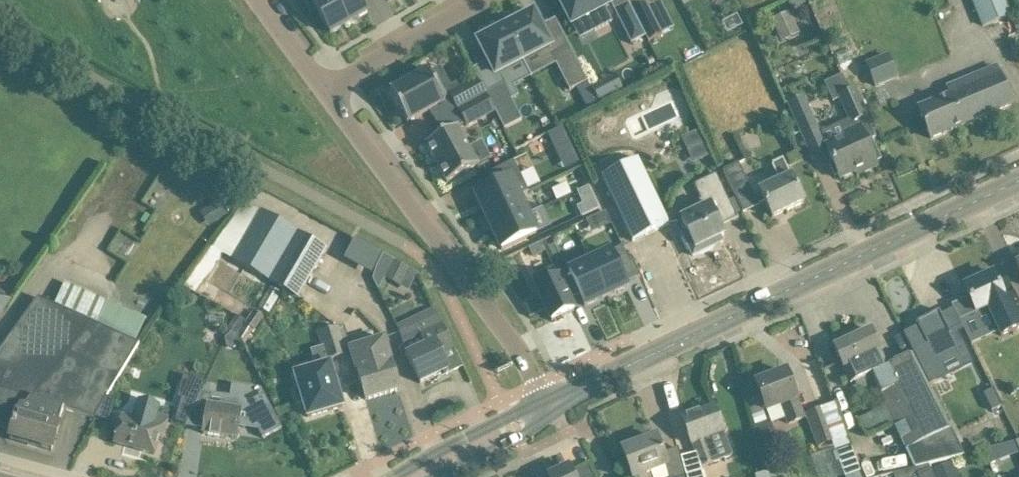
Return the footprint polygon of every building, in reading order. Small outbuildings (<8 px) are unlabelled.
[(310,0),(303,4),(309,15),(316,11),(310,0)] [(348,21),(336,0),(318,0),(314,2),(332,31),(348,21)] [(365,12),(358,0),(336,0),(348,21),(365,12)] [(571,25),(588,16),(595,30),(611,22),(604,8),(612,3),(610,0),(559,0),(571,25)] [(983,26),(1011,14),(1006,0),(973,0),(983,26)] [(645,37),(628,3),(614,11),(631,44),(645,37)] [(639,15),(663,67),(686,56),(662,4),(639,15)] [(505,27),(523,62),(551,47),(541,27),(534,13),(505,27)] [(782,43),(801,35),(791,13),(771,21),(782,43)] [(494,76),(522,61),(505,27),(477,42),(494,76)] [(587,81),(569,46),(552,54),(570,90),(587,81)] [(888,55),(865,65),(875,89),(898,80),(888,55)] [(931,139),(1012,105),(1004,87),(996,67),(946,88),(950,96),(918,109),(923,121),(931,139)] [(428,73),(391,93),(408,124),(445,104),(428,73)] [(450,96),(458,112),(486,96),(485,94),(478,80),(450,96)] [(486,96),(495,112),(505,129),(522,120),(503,85),(486,94),(485,94),(486,96)] [(823,134),(829,146),(825,148),(840,180),(856,173),(857,176),(877,167),(876,163),(881,161),(872,140),(876,139),(867,118),(868,118),(855,89),(838,97),(849,122),(841,125),(823,134)] [(486,96),(458,112),(467,127),(495,112),(486,96)] [(803,137),(816,131),(801,98),(788,104),(803,137)] [(447,183),(479,166),(457,127),(426,145),(447,183)] [(556,152),(570,145),(562,127),(547,134),(556,152)] [(677,140),(691,168),(713,157),(699,130),(677,140)] [(772,218),(804,203),(783,158),(771,164),(780,182),(759,191),(772,218)] [(528,192),(513,159),(488,172),(494,184),(475,193),(484,212),(519,196),(528,192)] [(633,242),(669,225),(660,207),(638,160),(601,177),(624,224),(633,242)] [(744,213),(760,204),(739,165),(723,173),(744,213)] [(686,231),(682,233),(693,257),(715,246),(712,241),(721,237),(724,236),(718,225),(736,216),(727,198),(716,175),(693,185),(700,200),(699,200),(699,201),(698,201),(697,202),(696,202),(696,203),(695,204),(695,205),(694,206),(694,207),(693,208),(693,209),(693,210),(693,211),(693,212),(694,213),(694,214),(681,220),(686,231)] [(566,185),(553,191),(557,201),(571,195),(566,185)] [(581,203),(576,206),(581,214),(582,217),(598,209),(588,188),(577,193),(581,203)] [(527,214),(519,196),(484,212),(492,231),(527,214)] [(210,227),(229,214),(219,200),(200,212),(210,227)] [(260,213),(233,260),(268,280),(295,233),(260,213)] [(536,234),(527,214),(492,231),(502,250),(536,234)] [(121,229),(110,246),(129,259),(141,242),(121,229)] [(268,280),(264,287),(264,288),(269,280),(298,297),(325,251),(295,233),(268,280)] [(541,242),(529,247),(534,257),(546,251),(541,242)] [(622,247),(590,262),(606,297),(628,287),(626,283),(640,277),(632,261),(630,263),(622,247)] [(402,289),(403,286),(410,289),(418,275),(394,262),(384,280),(402,289)] [(590,262),(558,277),(569,300),(580,295),(585,306),(606,297),(590,262)] [(554,267),(531,278),(552,322),(573,312),(569,300),(558,277),(554,267)] [(980,280),(979,278),(977,277),(966,282),(965,285),(966,287),(964,288),(969,298),(952,306),(959,322),(988,309),(1001,337),(1018,329),(1018,302),(1015,293),(1014,294),(1014,295),(1005,299),(1002,293),(993,275),(980,280)] [(0,351),(0,427),(10,430),(12,430),(10,440),(11,440),(12,439),(40,447),(39,448),(52,452),(64,409),(94,419),(95,418),(106,399),(107,397),(119,378),(140,344),(135,342),(145,320),(102,300),(65,283),(55,306),(38,298),(0,351)] [(8,300),(0,294),(0,313),(8,300)] [(534,301),(524,307),(529,318),(540,312),(534,301)] [(435,310),(398,327),(400,340),(408,356),(407,356),(420,384),(449,370),(439,351),(452,345),(440,321),(435,310)] [(919,327),(904,334),(929,384),(946,376),(936,356),(954,347),(959,358),(966,354),(955,332),(950,334),(941,316),(939,312),(920,322),(919,320),(916,321),(919,327)] [(300,388),(294,390),(298,403),(303,401),(308,418),(343,407),(337,388),(335,381),(334,382),(330,365),(328,361),(348,355),(340,330),(338,328),(320,334),(324,348),(313,352),(318,369),(316,370),(296,375),(300,388)] [(887,367),(880,352),(881,352),(871,331),(834,348),(851,384),(872,374),(907,450),(915,468),(929,465),(964,457),(913,355),(887,367)] [(365,400),(400,390),(385,340),(351,350),(357,373),(365,400)] [(803,419),(796,401),(797,401),(786,373),(756,384),(763,403),(767,412),(768,412),(772,425),(787,419),(789,425),(803,419)] [(206,414),(203,434),(236,439),(241,410),(249,412),(258,430),(262,437),(281,427),(261,387),(260,387),(247,385),(243,385),(232,383),(230,391),(227,409),(207,406),(206,414)] [(992,388),(982,394),(991,411),(1001,406),(992,388)] [(106,399),(95,418),(109,422),(115,399),(107,397),(106,399)] [(120,425),(114,444),(155,455),(159,440),(162,441),(169,418),(158,415),(161,406),(138,399),(133,420),(122,417),(120,425)] [(187,424),(196,403),(182,399),(176,421),(187,424)] [(724,434),(721,426),(714,407),(682,419),(692,446),(696,455),(681,459),(686,476),(706,476),(703,467),(732,456),(724,434)] [(822,411),(807,417),(818,447),(833,441),(822,411)] [(656,438),(622,450),(632,476),(651,476),(650,473),(667,467),(670,476),(686,476),(681,459),(679,450),(663,455),(656,438)] [(954,462),(933,470),(936,476),(960,476),(954,462)] [(569,467),(549,476),(574,476),(569,467)]
